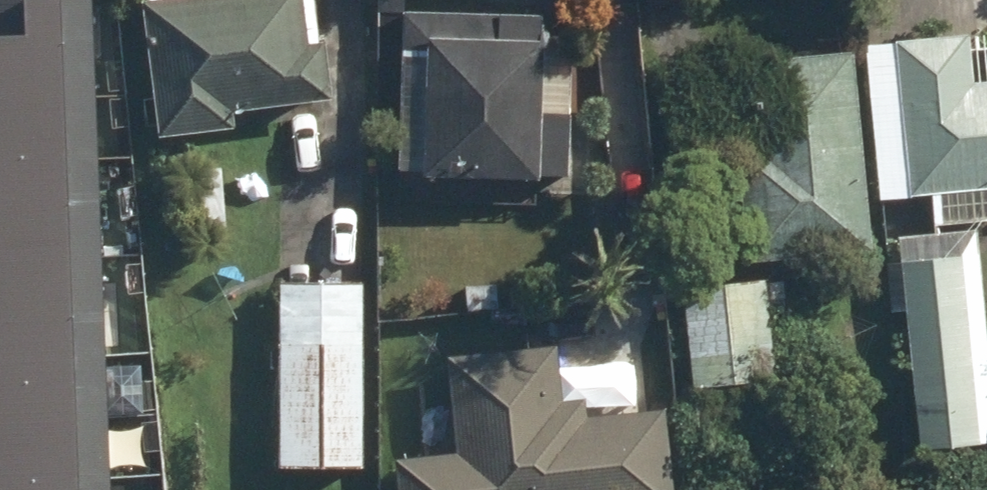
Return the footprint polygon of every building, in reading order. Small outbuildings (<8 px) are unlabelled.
[(94,0),(0,0),(0,489),(110,489),(94,0)] [(159,139),(235,130),(233,115),(333,103),(326,45),(319,46),(314,0),(151,0),(152,4),(142,3),(159,139)] [(540,180),(541,176),(569,176),(572,52),(540,19),(404,15),(405,0),(381,0),(380,30),(405,30),(400,172),(425,172),(425,177),(540,180)] [(935,228),(986,223),(986,89),(974,90),(969,38),(899,46),(913,195),(932,194),(935,228)] [(740,164),(750,265),(873,252),(854,55),(754,65),(763,156),(754,157),(748,94),(704,99),(701,72),(662,76),(671,172),(740,164)] [(194,174),(199,241),(225,239),(220,173),(194,174)] [(920,451),(979,446),(964,256),(905,261),(920,451)] [(682,291),(691,390),(776,382),(770,310),(786,309),(784,282),(682,291)] [(281,287),(282,469),(363,469),(362,285),(281,287)] [(467,290),(468,312),(497,311),(497,288),(467,290)] [(400,489),(673,489),(664,413),(587,421),(585,403),(561,406),(556,352),(449,362),(459,459),(397,465),(400,489)] [(343,489),(353,489),(358,481),(340,471),(334,486),(343,489)]
